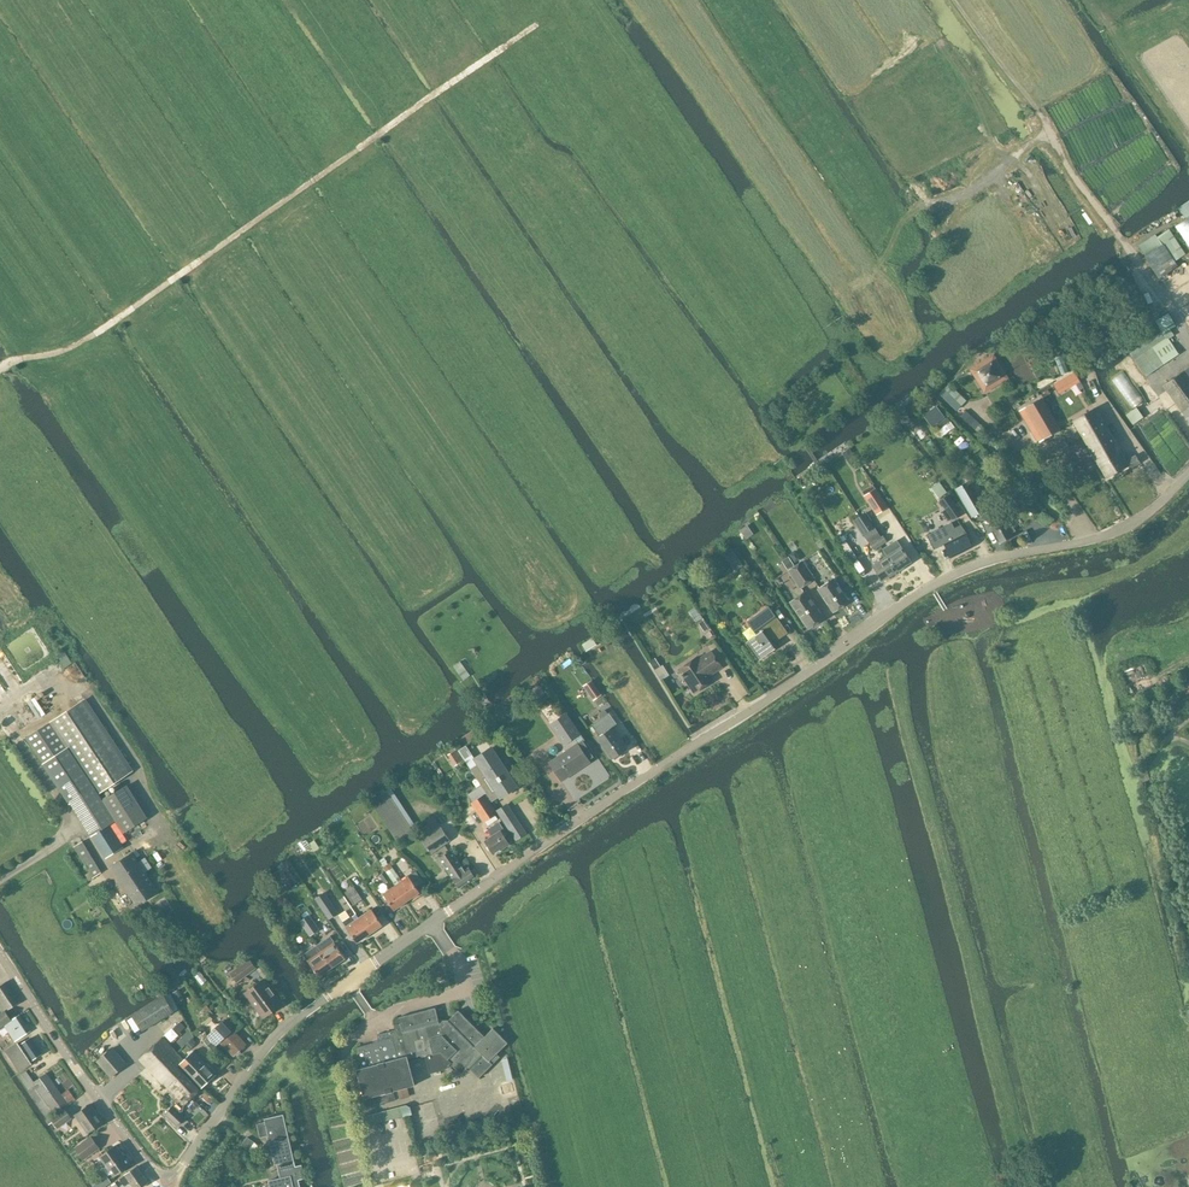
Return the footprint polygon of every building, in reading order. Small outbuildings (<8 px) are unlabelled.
[(1145,256),(1159,278),(1178,266),(1175,261),(1186,254),(1169,229),(1157,237),(1155,234),(1138,245),(1145,256)] [(1131,355),(1133,358),(1137,365),(1137,366),(1146,378),(1153,373),(1163,366),(1178,355),(1167,340),(1174,336),(1171,329),(1176,326),(1169,313),(1155,321),(1162,334),(1131,355)] [(1049,317),(1040,320),(1044,331),(1053,327),(1049,317)] [(993,355),(970,369),(977,380),(982,376),(987,384),(999,377),(1002,382),(1008,378),(993,355)] [(1162,385),(1181,413),(1182,412),(1188,421),(1188,366),(1162,385)] [(1080,380),(1075,371),(1064,377),(1070,387),(1080,380)] [(1132,408),(1144,400),(1124,371),(1112,381),(1132,408)] [(940,393),(939,394),(957,411),(957,410),(962,405),(945,389),(940,393)] [(1026,408),(1044,438),(1059,429),(1041,399),(1026,408)] [(944,417),(936,407),(924,416),(932,427),(944,417)] [(1144,417),(1137,407),(1126,415),(1133,424),(1144,417)] [(1130,468),(1140,462),(1136,455),(1126,461),(1095,408),(1073,420),(1106,478),(1128,465),(1130,468)] [(862,460),(868,456),(864,451),(858,455),(862,460)] [(982,457),(975,461),(979,469),(986,465),(982,457)] [(933,471),(918,481),(928,497),(934,493),(943,486),(933,471)] [(957,490),(972,515),(984,507),(970,482),(957,490)] [(961,511),(943,486),(934,493),(951,518),(961,511)] [(875,487),(864,495),(877,513),(888,506),(876,487),(875,487)] [(1000,513),(987,520),(1001,543),(1012,536),(1010,533),(1015,530),(1012,525),(1007,515),(1003,518),(1000,513)] [(853,521),(862,536),(864,535),(864,534),(874,528),(865,514),(853,521)] [(864,534),(864,535),(870,544),(871,544),(876,540),(881,537),(875,527),(874,528),(864,534)] [(958,527),(931,541),(937,552),(947,547),(952,557),(973,546),(967,535),(969,534),(964,529),(960,531),(958,527)] [(881,537),(876,540),(880,546),(887,542),(883,536),(881,537)] [(897,539),(882,549),(887,555),(897,571),(911,562),(898,541),(897,539)] [(871,544),(870,544),(874,550),(880,546),(876,540),(871,544)] [(731,549),(723,554),(734,570),(742,565),(731,549)] [(795,551),(789,555),(795,563),(801,559),(795,551)] [(887,555),(873,564),(883,580),(897,571),(887,555)] [(782,561),(788,570),(794,565),(788,557),(782,561)] [(796,565),(807,583),(814,578),(803,561),(796,565)] [(796,565),(788,571),(800,588),(807,583),(796,565)] [(834,611),(849,601),(833,578),(818,588),(834,611)] [(823,618),(821,614),(806,591),(791,601),(808,628),(823,618)] [(775,641),(787,632),(769,606),(747,622),(756,635),(747,641),(760,659),(778,646),(775,641)] [(703,617),(696,607),(690,612),(697,622),(703,617)] [(699,624),(704,632),(709,629),(704,621),(699,624)] [(593,638),(582,645),(586,651),(597,645),(593,638)] [(56,657),(59,661),(67,656),(65,652),(56,657)] [(721,667),(721,666),(712,652),(711,652),(711,653),(699,661),(697,658),(697,657),(679,669),(680,670),(683,674),(682,674),(684,676),(695,691),(695,692),(712,681),(712,680),(708,675),(720,666),(721,667)] [(655,658),(649,662),(655,671),(661,667),(655,658)] [(597,687),(588,693),(590,695),(594,701),(595,700),(602,694),(597,687)] [(109,825),(115,820),(116,820),(108,808),(103,800),(98,793),(132,771),(85,700),(52,722),(26,738),(68,801),(69,801),(92,836),(107,857),(123,846),(109,825)] [(566,712),(550,723),(555,730),(564,744),(573,738),(579,734),(580,733),(571,719),(566,712)] [(592,725),(600,735),(597,737),(612,759),(614,758),(615,759),(621,755),(620,753),(627,749),(612,727),(617,724),(609,713),(592,725)] [(588,760),(593,756),(583,740),(550,762),(562,780),(589,762),(588,760)] [(472,771),(491,801),(500,795),(501,797),(517,786),(491,748),(475,758),(480,766),(472,771)] [(457,749),(448,754),(455,766),(464,760),(457,749)] [(103,800),(108,808),(116,820),(115,820),(123,833),(148,818),(131,792),(126,785),(112,794),(103,800)] [(498,813),(485,794),(471,803),(483,822),(498,813)] [(508,807),(500,812),(505,820),(513,815),(508,807)] [(507,835),(499,822),(488,829),(492,836),(485,841),(494,854),(509,843),(505,836),(507,835)] [(432,833),(423,839),(432,852),(450,840),(441,827),(432,833)] [(92,877),(101,872),(82,841),(73,846),(92,877)] [(442,859),(446,866),(445,870),(448,874),(452,875),(460,887),(475,877),(469,867),(464,870),(451,850),(443,855),(445,857),(442,859)] [(137,905),(158,891),(132,852),(111,866),(137,905)] [(390,862),(384,867),(396,885),(407,901),(420,892),(409,876),(402,880),(390,862)] [(385,871),(379,875),(385,884),(391,879),(385,871)] [(407,901),(396,885),(384,894),(394,910),(407,901)] [(345,893),(354,905),(362,899),(353,886),(345,893)] [(337,912),(324,892),(315,898),(329,918),(337,912)] [(344,895),(338,900),(345,910),(351,906),(344,895)] [(276,902),(268,907),(272,913),(280,909),(276,902)] [(372,909),(359,918),(370,934),(383,925),(372,909)] [(308,915),(299,921),(304,926),(310,936),(319,930),(312,920),(308,915)] [(357,942),(370,934),(359,918),(354,921),(350,916),(343,921),(346,926),(346,927),(357,942)] [(330,935),(317,945),(332,967),(345,958),(330,935)] [(317,945),(303,954),(308,960),(318,976),(332,967),(317,945)] [(230,973),(237,982),(257,968),(250,958),(230,973)] [(263,1017),(282,1003),(264,979),(245,993),(263,1017)] [(11,1020),(11,1019),(5,1010),(7,1009),(20,1001),(7,981),(0,986),(0,1009),(2,1012),(0,1013),(0,1027),(5,1023),(11,1020)] [(132,1015),(142,1031),(174,1011),(164,995),(132,1015)] [(394,1025),(395,1030),(399,1044),(403,1043),(407,1059),(408,1058),(420,1055),(422,1056),(425,1055),(430,1073),(445,1069),(451,1063),(459,1071),(465,1064),(479,1077),(500,1057),(497,1053),(508,1042),(493,1028),(484,1036),(458,1010),(449,1019),(438,1020),(435,1008),(399,1017),(400,1023),(394,1025)] [(31,1030),(20,1013),(11,1019),(11,1020),(5,1023),(16,1040),(31,1030)] [(247,1044),(225,1021),(203,1041),(211,1049),(220,1041),(234,1056),(247,1044)] [(174,1028),(179,1034),(179,1033),(185,1028),(180,1022),(174,1028)] [(415,1085),(408,1058),(407,1059),(403,1043),(399,1044),(395,1030),(377,1034),(378,1041),(355,1047),(361,1068),(356,1069),(364,1098),(369,1097),(371,1106),(396,1100),(393,1090),(415,1085)] [(31,1037),(21,1044),(21,1045),(20,1046),(17,1043),(7,1050),(21,1070),(32,1063),(30,1061),(42,1052),(31,1037)] [(173,1082),(183,1071),(178,1065),(180,1064),(185,1060),(184,1060),(163,1037),(141,1059),(168,1087),(174,1082),(173,1082)] [(190,1050),(195,1045),(191,1041),(186,1045),(190,1050)] [(112,1048),(98,1060),(98,1061),(111,1077),(126,1064),(112,1048)] [(185,1060),(180,1064),(201,1087),(216,1074),(193,1051),(184,1060),(185,1060)] [(34,1082),(26,1070),(19,1076),(48,1118),(55,1113),(56,1113),(69,1104),(47,1073),(34,1082)] [(199,1089),(183,1071),(173,1082),(174,1082),(176,1085),(178,1083),(191,1097),(199,1089)] [(174,1082),(168,1087),(172,1092),(170,1094),(177,1101),(179,1099),(184,1104),(191,1097),(178,1083),(176,1085),(174,1082)] [(203,1097),(202,1098),(209,1104),(210,1103),(213,1100),(206,1094),(203,1097)] [(88,1132),(103,1122),(90,1104),(76,1115),(88,1132)] [(177,1126),(185,1117),(173,1105),(165,1114),(177,1126)] [(401,1106),(403,1116),(412,1113),(410,1107),(406,1105),(401,1106)] [(72,1118),(65,1109),(52,1119),(58,1127),(72,1118)] [(276,1163),(293,1158),(283,1115),(265,1119),(266,1121),(258,1123),(261,1135),(269,1133),(276,1163)] [(84,1159),(100,1147),(91,1136),(75,1147),(84,1159)] [(246,1138),(241,1145),(246,1149),(251,1142),(246,1138)] [(114,1175),(130,1164),(116,1144),(100,1156),(114,1175)] [(271,1186),(300,1186),(298,1179),(304,1178),(300,1157),(293,1158),(276,1163),(278,1173),(282,1171),(283,1177),(269,1181),(271,1186)] [(119,1178),(125,1186),(130,1182),(134,1186),(140,1186),(148,1182),(137,1166),(119,1178)]
